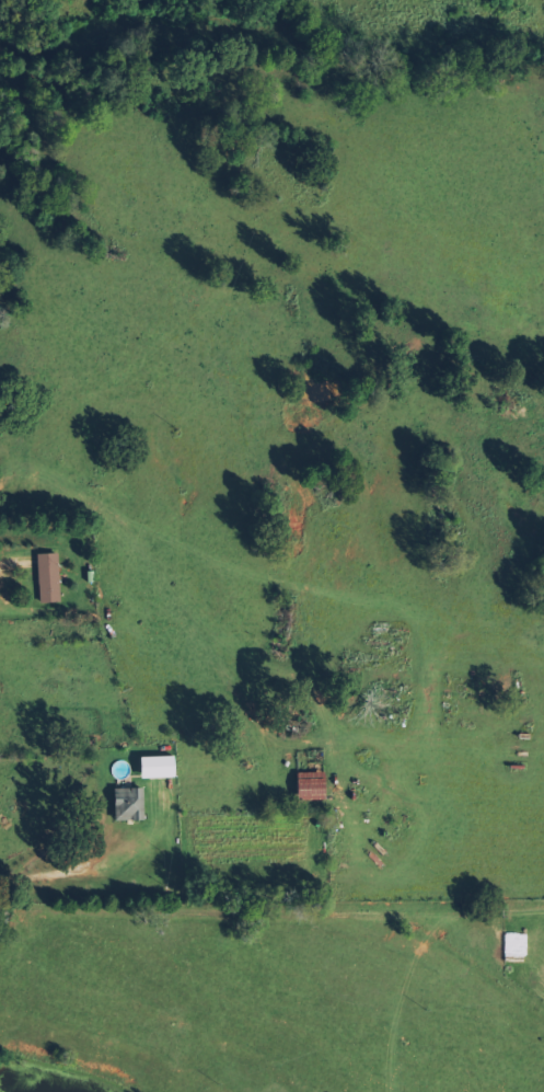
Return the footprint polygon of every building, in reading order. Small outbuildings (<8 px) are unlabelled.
[(56,603),(54,554),(32,555),(33,603),(56,603)] [(132,757),(133,778),(167,777),(166,756),(132,757)] [(140,820),(139,788),(121,788),(121,796),(108,796),(109,821),(140,820)]
